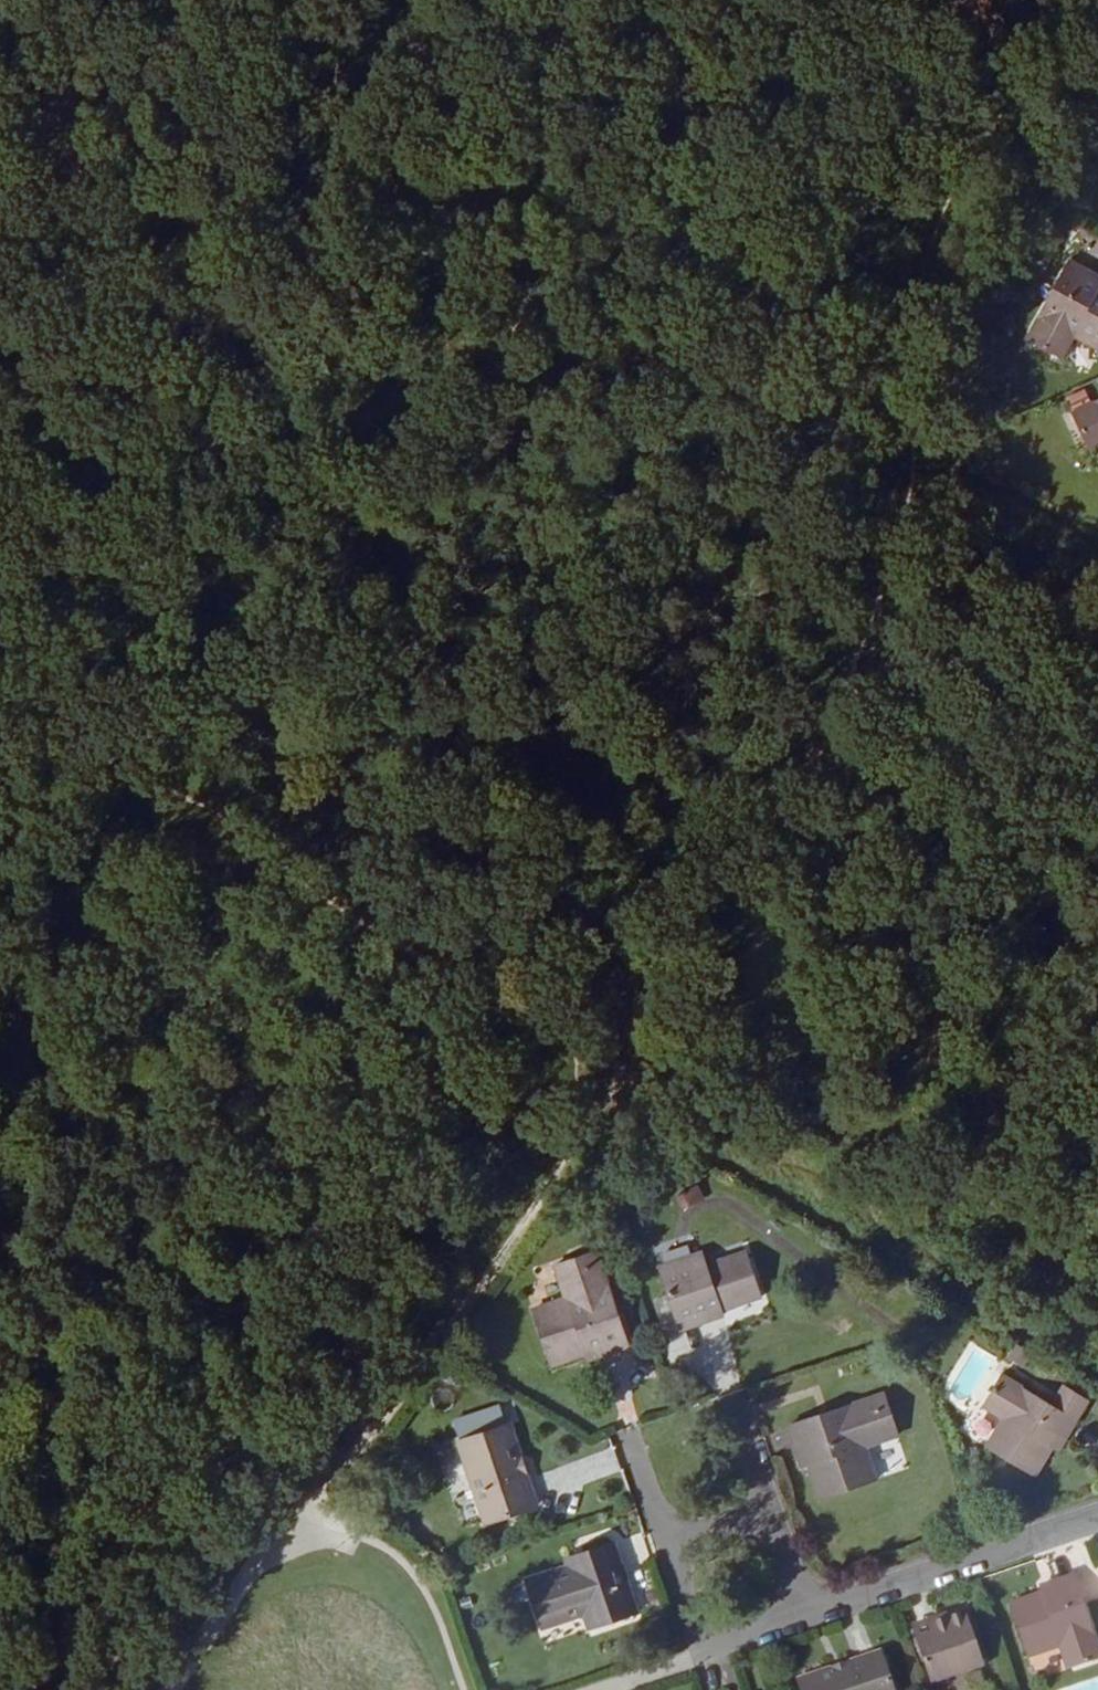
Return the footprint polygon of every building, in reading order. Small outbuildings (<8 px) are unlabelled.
[(1083,284),(1085,278),(1067,267),(1025,345),(1052,360),(1064,339),(1097,356),(1097,354),(1097,292),(1083,284)] [(1072,418),(1087,451),(1097,446),(1097,406),(1072,418)] [(700,1187),(677,1198),(684,1212),(707,1202),(700,1187)] [(709,1267),(704,1254),(659,1269),(680,1333),(726,1318),(724,1311),(764,1297),(748,1253),(709,1267)] [(630,1349),(598,1254),(556,1269),(566,1301),(534,1311),(553,1367),(587,1356),(589,1362),(630,1349)] [(1052,1405),(1023,1388),(1025,1386),(1005,1375),(984,1410),(1003,1422),(987,1449),(1036,1479),(1053,1450),(1059,1453),(1078,1421),(1052,1405)] [(1052,1405),(1078,1421),(1089,1402),(1063,1386),(1052,1405)] [(878,1481),(866,1448),(899,1437),(884,1395),(790,1428),(803,1467),(810,1465),(821,1500),(878,1481)] [(539,1509),(511,1426),(460,1444),(486,1525),(539,1509)] [(615,1545),(568,1561),(569,1568),(527,1582),(543,1630),(586,1616),(591,1629),(639,1613),(615,1545)] [(1040,1589),(1041,1595),(1011,1605),(1028,1659),(1059,1649),(1066,1670),(1097,1660),(1097,1649),(1074,1578),(1040,1589)] [(930,1684),(984,1667),(965,1613),(913,1630),(930,1684)] [(881,1655),(799,1682),(802,1689),(893,1689),(881,1655)]
